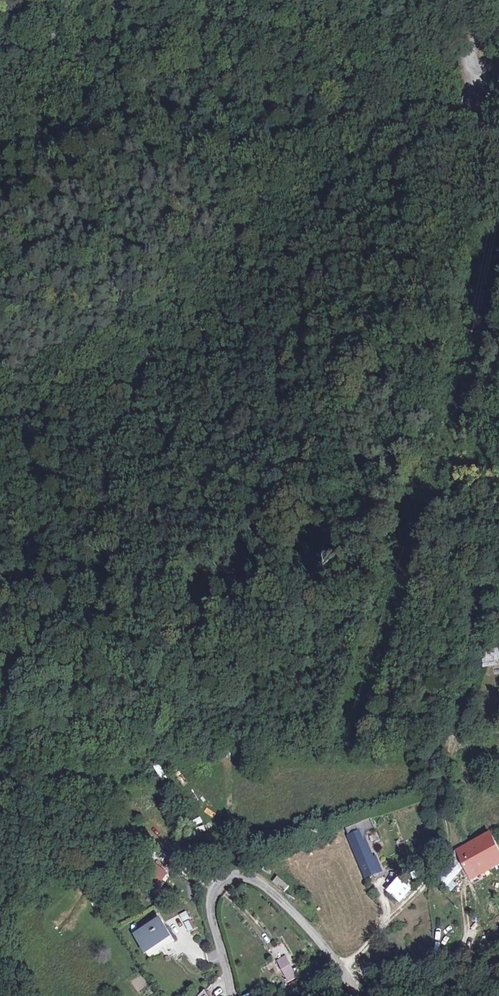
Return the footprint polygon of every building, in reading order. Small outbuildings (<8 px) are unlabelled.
[(162,763),(155,766),(162,782),(169,780),(162,763)] [(365,829),(351,835),(369,875),(388,867),(381,853),(377,855),(365,829)] [(456,850),(468,878),(498,863),(498,854),(491,835),(456,850)] [(410,887),(397,876),(386,890),(399,901),(410,887)] [(277,877),(273,883),(284,892),(289,886),(277,877)] [(135,930),(149,953),(173,939),(158,916),(135,930)] [(297,979),(286,955),(276,960),(286,983),(297,979)]
